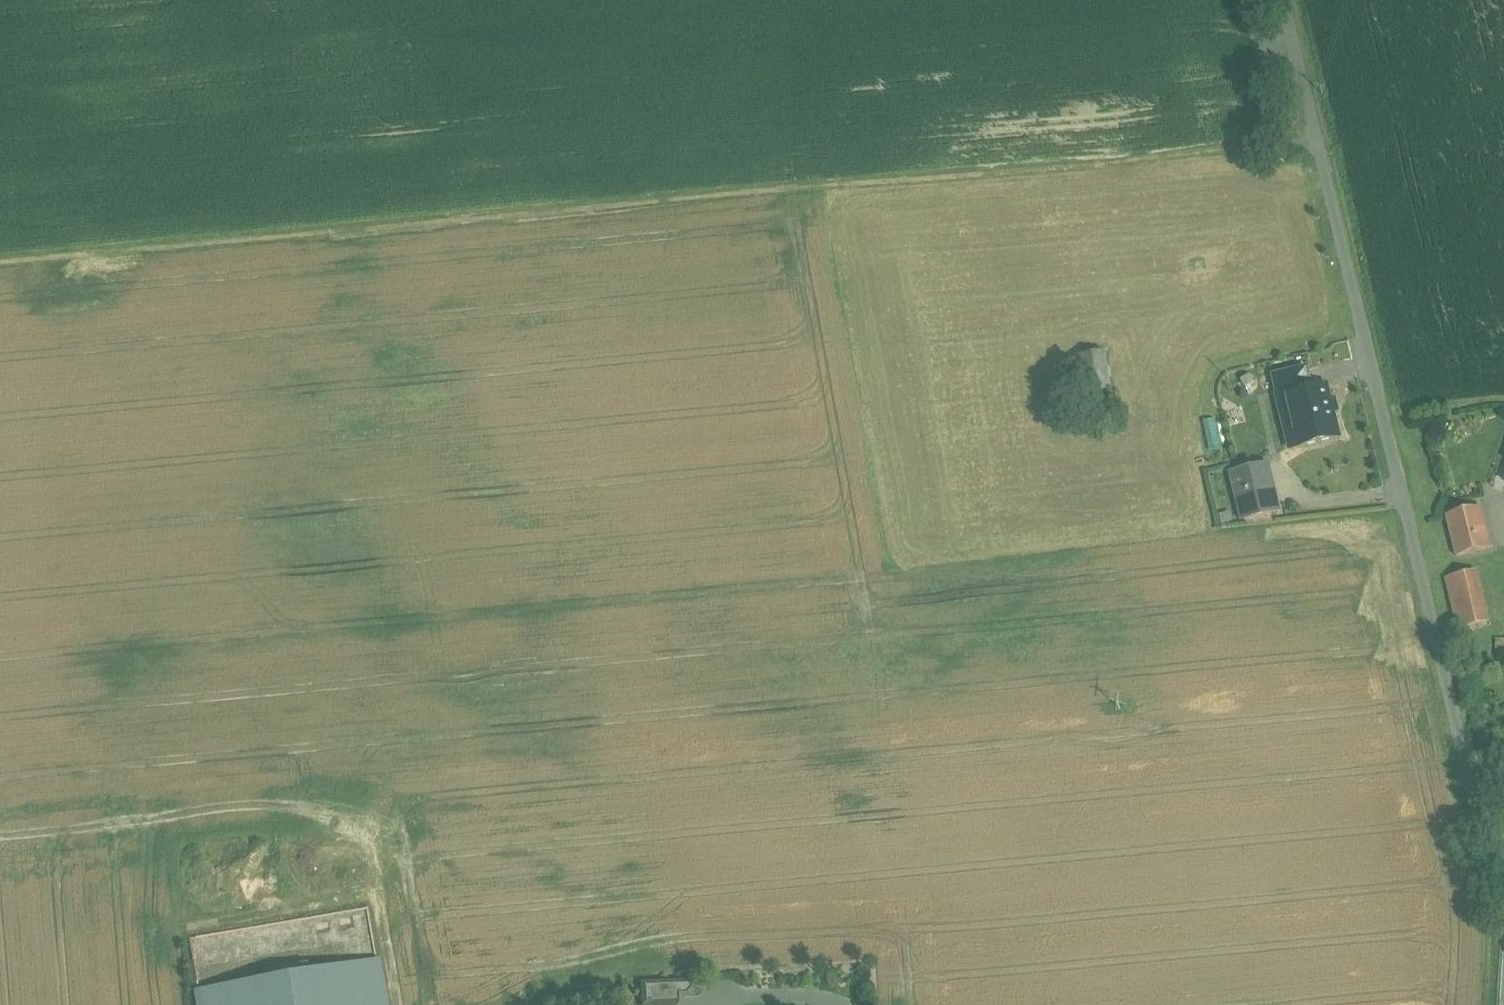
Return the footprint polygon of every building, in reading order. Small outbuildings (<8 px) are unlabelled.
[(1111,389),(1105,347),(1074,351),(1080,394),(1111,389)] [(1304,366),(1274,372),(1290,447),(1335,437),(1324,387),(1309,390),(1304,366)] [(1278,513),(1268,460),(1228,467),(1238,520),(1278,513)] [(1485,549),(1476,504),(1448,510),(1457,555),(1485,549)] [(1485,624),(1471,564),(1446,570),(1460,630),(1485,624)] [(199,990),(201,1004),(385,1004),(378,960),(199,990)]
